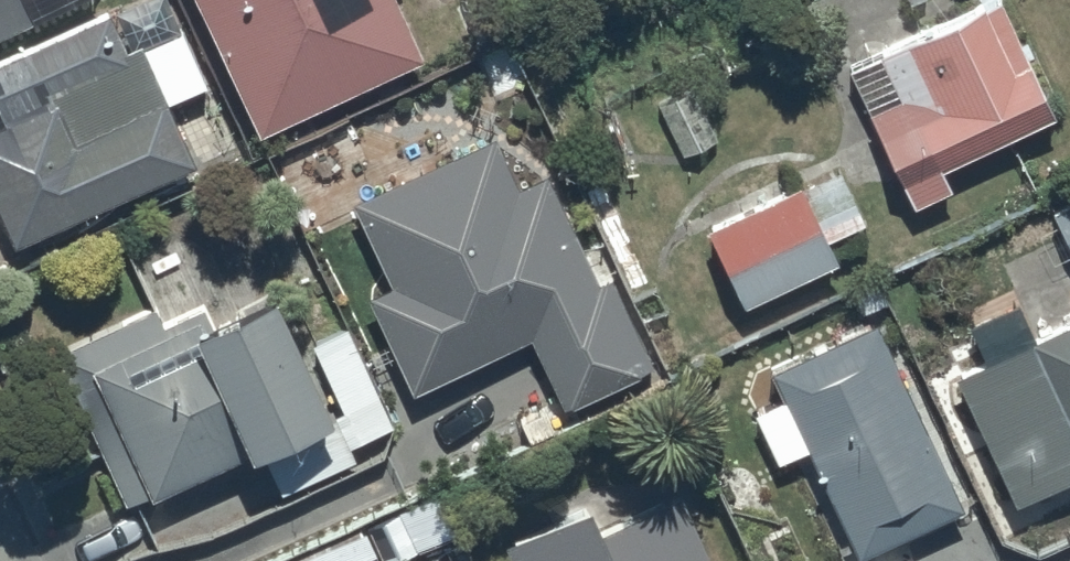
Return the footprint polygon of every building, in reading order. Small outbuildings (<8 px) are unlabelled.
[(34,17),(25,0),(0,0),(0,35),(34,17)] [(261,133),(418,58),(390,0),(197,0),(261,133)] [(847,65),(913,205),(952,186),(942,164),(1056,110),(1003,0),(985,0),(847,65)] [(0,58),(0,104),(1,107),(0,108),(0,225),(8,246),(197,167),(144,41),(123,50),(108,13),(0,58)] [(393,281),(368,294),(414,390),(531,335),(565,406),(652,365),(610,277),(597,283),(549,181),(522,194),(493,133),(354,200),(393,281)] [(801,181),(705,225),(741,302),(837,258),(801,181)] [(1050,209),(1069,252),(1069,201),(1050,209)] [(209,321),(202,305),(165,322),(158,306),(58,351),(124,501),(149,491),(151,494),(265,444),(285,490),(356,458),(350,444),(389,427),(346,329),(299,350),(273,293),(209,321)] [(832,327),(836,336),(799,354),(795,346),(765,361),(783,398),(755,411),(779,461),(807,448),(859,556),(965,504),(874,318),(866,323),(861,312),(832,327)] [(956,371),(1014,500),(1069,475),(1069,320),(956,371)] [(504,542),(512,560),(707,560),(678,495),(601,529),(590,504),(504,542)]
